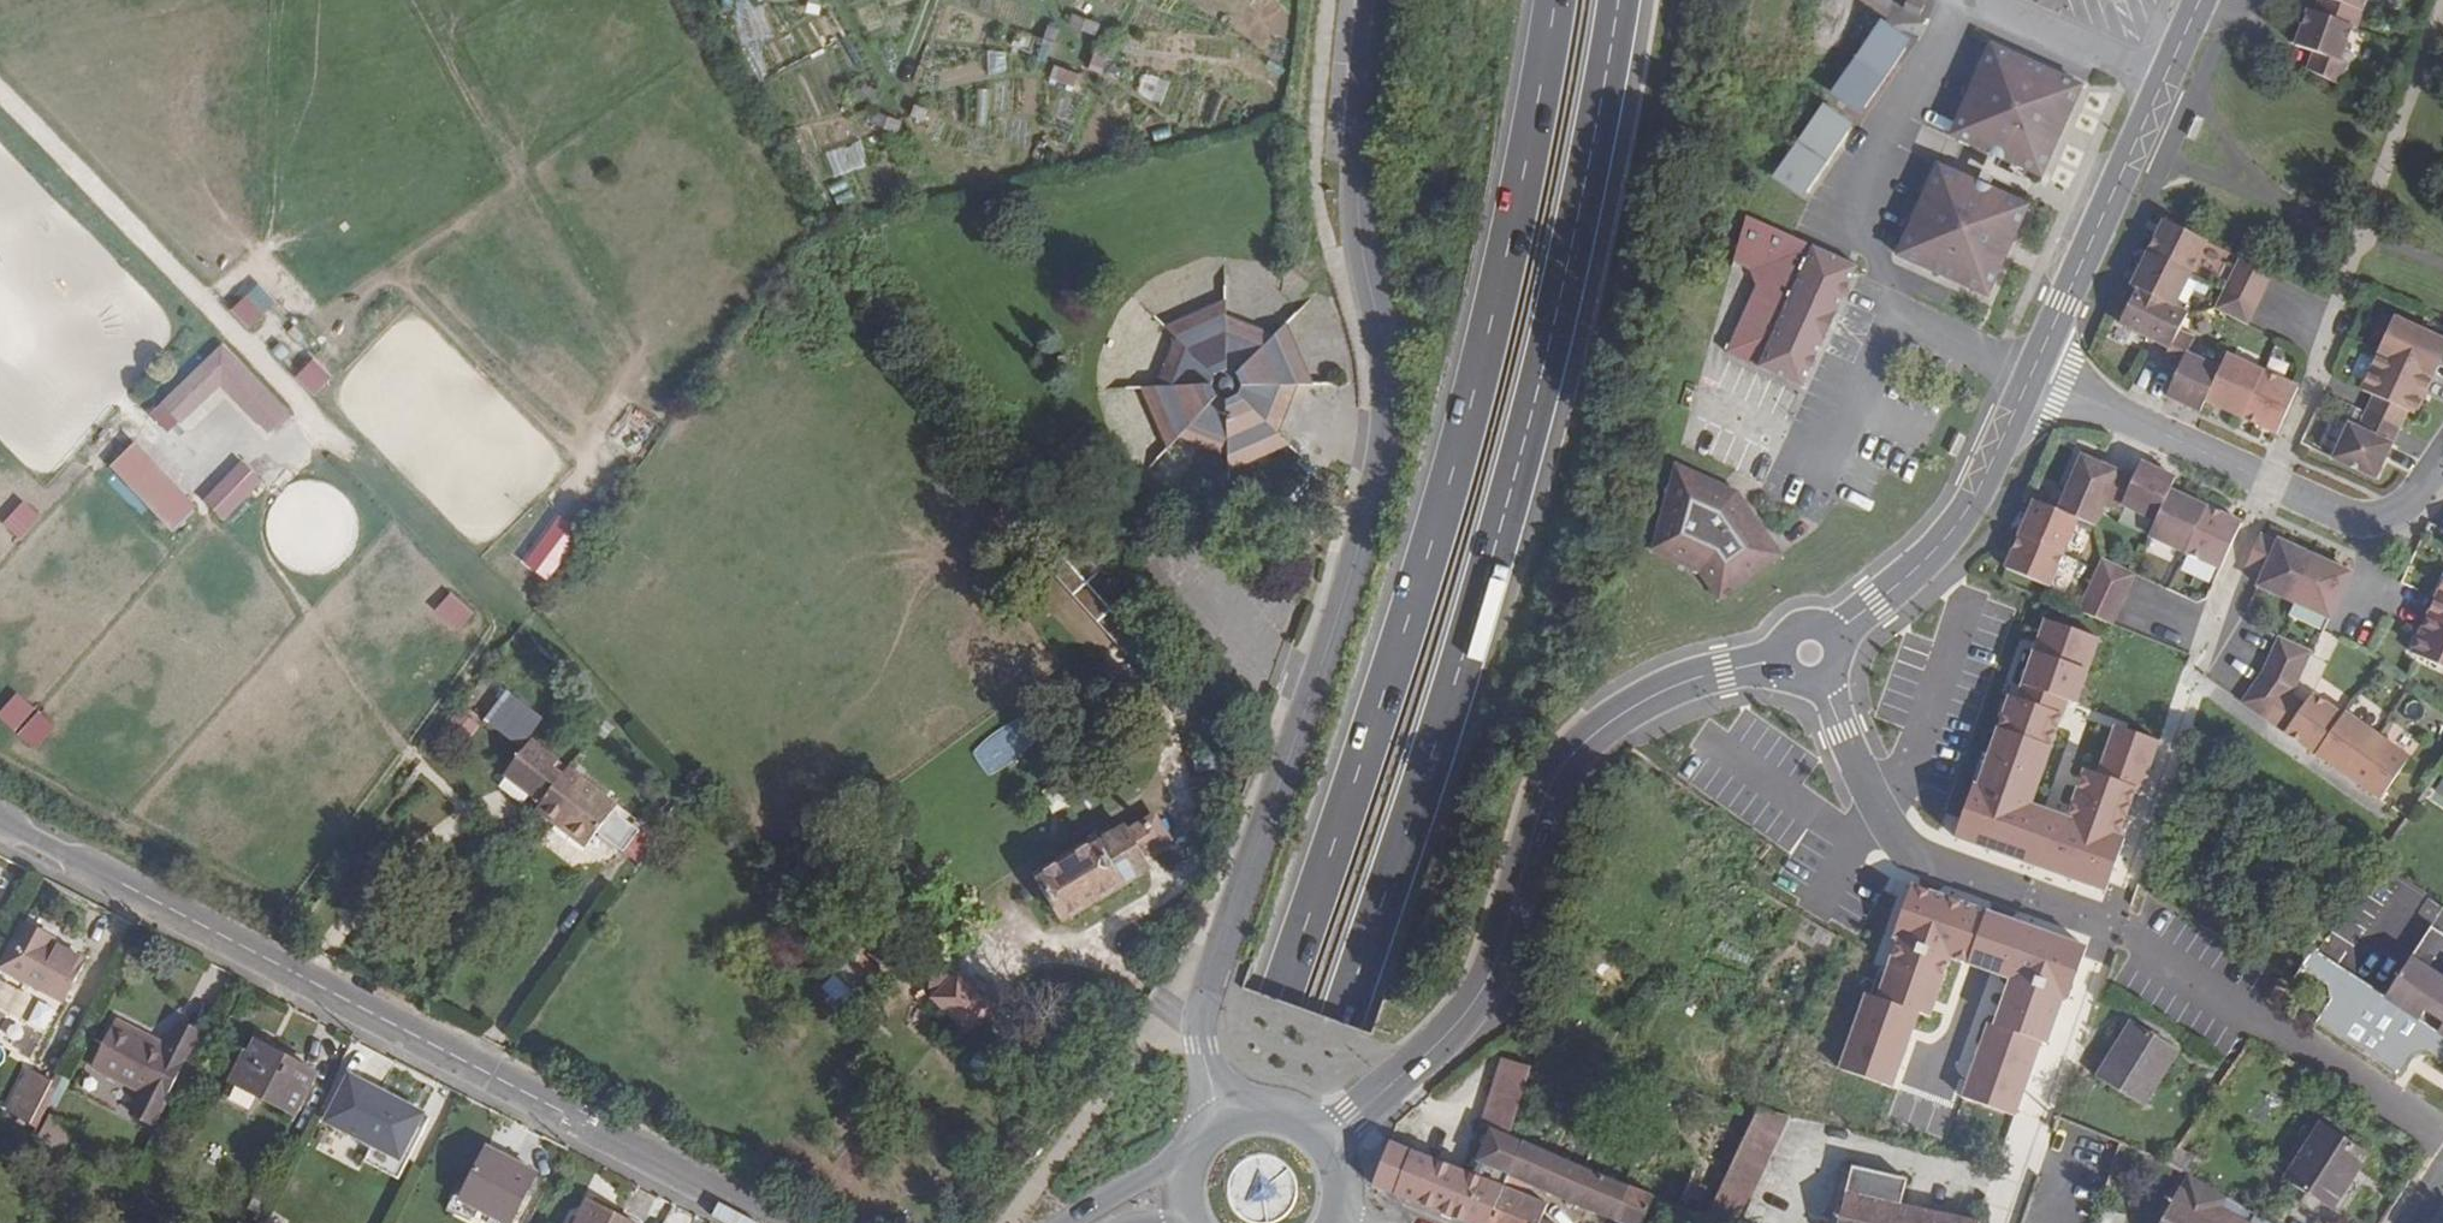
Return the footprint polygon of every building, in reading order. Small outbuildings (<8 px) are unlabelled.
[(1922,7),(1906,0),(1901,12),(1917,18),(1922,7)] [(2354,28),(2364,0),(2319,0),(2314,15),(2351,27),(2354,28)] [(2314,15),(2306,12),(2294,48),(2313,54),(2307,70),(2340,82),(2349,54),(2342,51),(2351,27),(2314,15)] [(1876,32),(1835,91),(1865,111),(1906,52),(1876,32)] [(2075,87),(1988,48),(1948,137),(2035,176),(2075,87)] [(1054,63),(1049,79),(1074,86),(1078,70),(1054,63)] [(1183,107),(1210,115),(1215,97),(1189,88),(1183,107)] [(1818,115),(1777,174),(1806,195),(1847,136),(1818,115)] [(2022,205),(1935,166),(1896,256),(1982,294),(2022,205)] [(1857,270),(1746,219),(1733,265),(1749,272),(1759,297),(1750,302),(1726,357),(1802,391),(1857,270)] [(2150,255),(2192,276),(2208,242),(2166,222),(2150,255)] [(2136,289),(2176,308),(2192,276),(2150,255),(2134,288),(2136,289)] [(2263,290),(2271,274),(2243,259),(2235,276),(2263,290)] [(2256,307),(2263,290),(2235,276),(2227,293),(2256,307)] [(274,303),(255,283),(229,308),(248,328),(274,303)] [(2173,344),(2188,315),(2176,308),(2136,289),(2118,327),(2170,349),(2173,344)] [(2248,324),(2256,307),(2227,293),(2218,309),(2248,324)] [(1225,313),(1224,300),(1162,325),(1174,336),(1154,387),(1140,388),(1166,448),(1176,437),(1227,458),(1228,473),(1289,446),(1278,436),(1298,384),(1312,384),(1286,324),(1275,333),(1225,313)] [(2433,377),(2442,356),(2442,340),(2395,319),(2379,352),(2433,377)] [(2207,402),(2220,371),(2187,356),(2190,351),(2173,344),(2170,349),(2163,363),(2179,369),(2167,397),(2201,412),(2207,402)] [(221,345),(162,405),(184,427),(222,388),(268,434),(289,414),(221,345)] [(2367,413),(2399,428),(2407,411),(2415,415),(2433,377),(2379,352),(2362,390),(2375,396),(2367,413)] [(2207,402),(2242,418),(2263,372),(2227,356),(2220,371),(2207,402)] [(331,377),(312,359),(295,376),(314,395),(331,377)] [(2278,434),(2298,387),(2263,372),(2242,418),(2278,434)] [(2376,479),(2400,428),(2399,428),(2367,413),(2360,429),(2350,424),(2334,459),(2376,479)] [(134,446),(111,468),(174,535),(197,513),(134,446)] [(2080,521),(2095,527),(2105,503),(2118,473),(2084,458),(2061,513),(2080,521)] [(262,480),(240,459),(201,498),(224,520),(262,480)] [(2124,506),(2157,520),(2171,490),(2176,480),(2142,464),(2135,479),(2118,473),(2105,503),(2122,511),(2124,506)] [(1734,496),(1673,466),(1648,552),(1693,574),(1712,603),(1776,562),(1734,496)] [(2207,507),(2171,490),(2157,520),(2151,536),(2186,553),(2207,507)] [(2037,502),(2022,538),(2063,561),(2080,521),(2061,513),(2037,502)] [(2243,523),(2207,507),(2186,553),(2222,569),(2243,523)] [(25,508),(9,528),(25,541),(42,522),(25,508)] [(582,532),(552,512),(520,560),(549,580),(582,532)] [(2259,587),(2295,603),(2316,557),(2280,541),(2279,544),(2262,536),(2248,568),(2265,575),(2259,587)] [(2063,561),(2022,538),(2009,570),(2052,588),(2063,561)] [(1083,545),(1056,558),(1083,617),(1111,605),(1083,545)] [(2295,603),(2331,619),(2351,574),(2316,557),(2295,603)] [(2128,593),(2135,576),(2105,562),(2098,580),(2128,593)] [(2128,593),(2098,580),(2090,596),(2121,610),(2128,593)] [(2430,615),(2442,621),(2442,586),(2430,615)] [(450,596),(435,614),(457,632),(472,614),(450,596)] [(2082,614),(2114,626),(2121,610),(2090,596),(2082,614)] [(2412,654),(2442,668),(2442,621),(2430,615),(2412,654)] [(2096,639),(2042,621),(2017,694),(2007,691),(1976,780),(1972,779),(1951,839),(2105,892),(2157,741),(2115,726),(2098,774),(2085,770),(2069,818),(2029,805),(2065,700),(2074,703),(2096,639)] [(2303,671),(2312,653),(2280,639),(2273,656),(2303,671)] [(2273,656),(2265,674),(2294,691),(2303,671),(2273,656)] [(2265,674),(2254,688),(2283,707),(2294,691),(2265,674)] [(2244,704),(2272,723),(2283,707),(2254,688),(2244,704)] [(545,717),(506,689),(484,720),(522,748),(545,717)] [(32,749),(52,727),(15,694),(0,710),(0,720),(32,749)] [(2305,706),(2291,695),(2283,707),(2272,723),(2317,754),(2343,717),(2312,696),(2305,706)] [(461,711),(441,733),(459,748),(478,726),(461,711)] [(2378,737),(2378,736),(2346,714),(2343,717),(2317,754),(2349,777),(2376,739),(2378,737)] [(2382,800),(2411,759),(2378,737),(2376,739),(2349,777),(2382,800)] [(558,761),(530,741),(503,776),(530,796),(536,790),(545,797),(536,809),(585,847),(596,832),(630,856),(649,831),(617,806),(568,769),(563,776),(553,768),(558,761)] [(1128,831),(1124,826),(1035,877),(1062,922),(1128,882),(1127,878),(1150,866),(1144,855),(1171,838),(1157,814),(1128,831)] [(1838,1069),(1892,1088),(1918,1012),(1930,1016),(1952,955),(2012,977),(1994,1029),(1985,1026),(1959,1099),(2015,1119),(2041,1044),(2047,1047),(2082,947),(1914,888),(1875,997),(1864,994),(1838,1069)] [(54,938),(24,921),(1,966),(64,1000),(85,958),(53,941),(54,938)] [(2385,997),(2314,950),(2301,968),(2331,987),(2331,1005),(2318,1025),(2400,1080),(2414,1058),(2431,1056),(2442,1064),(2442,1063),(2442,934),(2432,926),(2385,997)] [(876,991),(847,962),(834,975),(861,1003),(876,991)] [(1003,1019),(948,963),(924,988),(1002,1071),(1011,1062),(986,1036),(1003,1019)] [(7,1047),(33,996),(0,980),(0,1013),(5,1016),(0,1026),(0,1044),(7,1047)] [(10,1050),(31,1060),(55,1009),(34,999),(10,1050)] [(131,1113),(152,1124),(200,1033),(179,1022),(166,1049),(114,1023),(91,1065),(141,1091),(131,1113)] [(2143,1107),(2179,1051),(2132,1022),(2096,1078),(2143,1107)] [(236,1083),(257,1042),(251,1039),(221,1098),(250,1113),(259,1095),(236,1083)] [(972,1051),(961,1040),(947,1054),(958,1065),(972,1051)] [(295,1113),(316,1074),(257,1042),(236,1083),(295,1113)] [(1510,1123),(1529,1066),(1498,1056),(1479,1113),(1510,1123)] [(9,1109),(30,1121),(51,1081),(28,1070),(9,1109)] [(400,1157),(422,1114),(350,1076),(327,1119),(400,1157)] [(1757,1109),(1752,1120),(1702,1222),(1703,1222),(1738,1222),(1788,1116),(1757,1109)] [(2332,1210),(2369,1152),(2322,1121),(2284,1179),(2332,1210)] [(1523,1142),(1513,1138),(1490,1129),(1470,1173),(1391,1139),(1372,1185),(1463,1222),(1488,1222),(1523,1142)] [(1531,1185),(1616,1221),(1629,1186),(1629,1185),(1623,1183),(1523,1142),(1488,1222),(1544,1222),(1540,1221),(1546,1206),(1526,1198),(1531,1185)] [(2188,1178),(2199,1162),(2177,1147),(2165,1164),(2186,1177),(2188,1178)] [(462,1197),(511,1222),(512,1222),(538,1172),(508,1157),(505,1161),(486,1151),(462,1197)] [(1839,1222),(1980,1222),(1901,1205),(1906,1181),(1845,1167),(1834,1212),(1842,1214),(1839,1222)] [(2161,1222),(2189,1222),(2207,1189),(2188,1178),(2186,1177),(2161,1222)] [(1621,1222),(1645,1222),(1655,1199),(1629,1186),(1616,1221),(1621,1222)] [(2189,1222),(2265,1222),(2207,1189),(2189,1222)] [(589,1200),(578,1222),(634,1222),(589,1200)] [(2104,1212),(2101,1222),(2123,1222),(2125,1217),(2104,1212)]
